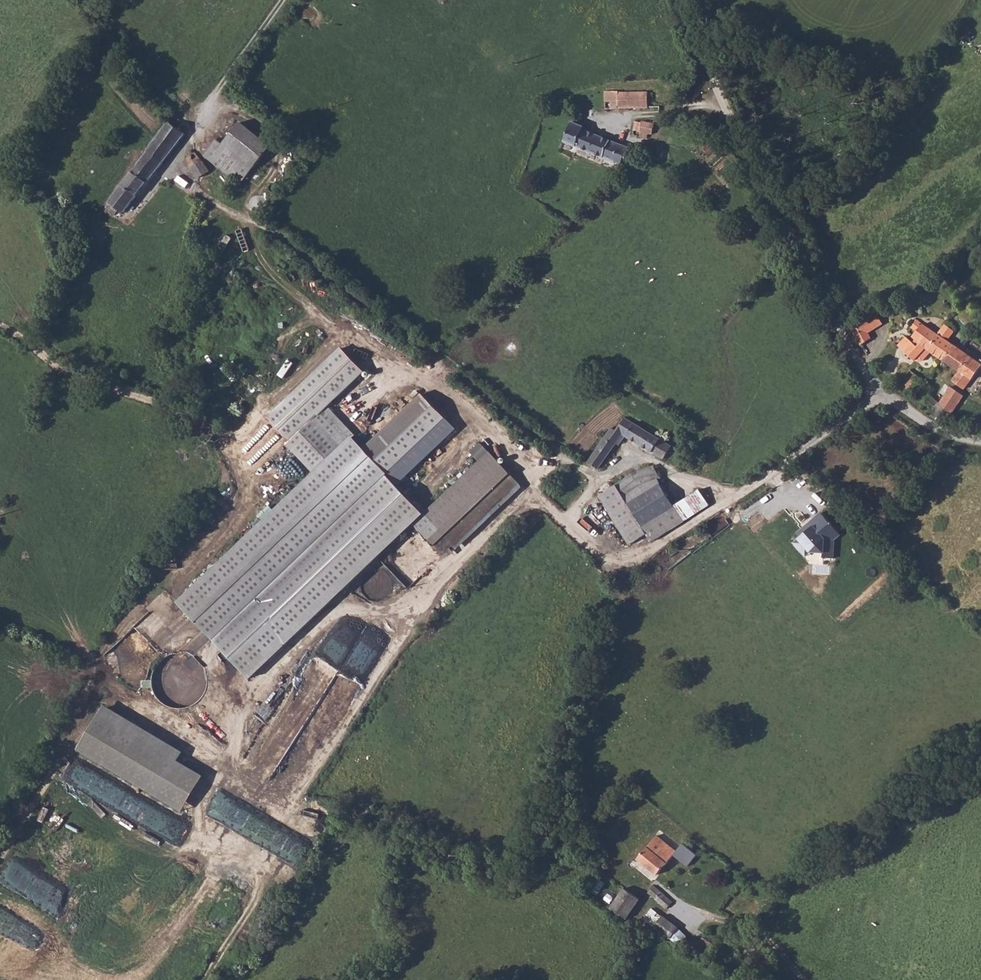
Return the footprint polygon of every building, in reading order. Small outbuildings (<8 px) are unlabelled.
[(617,94),(602,95),(603,105),(609,105),(609,113),(645,109),(646,94),(617,94)] [(105,206),(106,206),(108,208),(106,211),(105,214),(110,218),(115,212),(118,216),(119,219),(120,223),(122,224),(125,224),(127,222),(135,211),(127,205),(182,136),(176,131),(180,124),(170,118),(144,153),(145,154),(105,206)] [(238,185),(251,167),(267,146),(237,123),(221,145),(215,140),(201,157),(238,185)] [(639,136),(638,141),(646,143),(647,138),(650,139),(654,127),(641,125),(641,127),(632,125),(631,134),(639,136)] [(589,156),(602,162),(612,166),(619,169),(626,153),(619,149),(609,145),(580,134),(581,131),(571,127),(563,144),(560,144),(559,146),(558,147),(559,149),(583,161),(586,162),(589,156)] [(206,174),(191,155),(190,157),(189,159),(186,165),(197,184),(206,174)] [(860,324),(850,330),(859,347),(871,340),(868,335),(884,326),(877,314),(860,324)] [(931,352),(943,361),(955,346),(948,341),(954,332),(946,325),(938,334),(918,320),(911,329),(916,333),(912,338),(916,341),(913,344),(905,338),(897,348),(914,361),(916,360),(919,362),(924,362),(931,352)] [(274,418),(298,441),(293,445),(320,472),(179,603),(252,676),(380,561),(411,590),(444,555),(517,480),(510,472),(479,441),(469,452),(478,461),(415,526),(407,534),(368,495),(389,474),(325,412),(367,369),(344,346),(274,418)] [(955,346),(943,361),(959,372),(950,382),(962,390),(980,364),(955,346)] [(948,389),(939,405),(951,414),(961,397),(948,389)] [(420,394),(366,451),(389,474),(444,416),(420,394)] [(925,409),(923,411),(930,416),(938,405),(928,398),(922,406),(925,409)] [(938,405),(930,416),(944,425),(951,414),(939,405),(938,405)] [(600,450),(587,465),(596,471),(621,439),(648,456),(661,465),(669,453),(670,450),(625,420),(613,434),(610,431),(598,447),(600,450)] [(598,447),(584,463),(587,465),(600,450),(598,447)] [(594,499),(605,517),(623,503),(639,489),(655,484),(658,483),(653,472),(652,472),(650,471),(646,472),(630,478),(594,499)] [(639,489),(623,503),(637,530),(670,512),(655,484),(639,489)] [(694,499),(670,512),(678,525),(702,511),(694,499)] [(623,503),(605,517),(624,549),(642,538),(637,530),(623,503)] [(670,512),(637,530),(642,538),(645,545),(678,525),(670,512)] [(841,536),(821,512),(795,534),(799,538),(792,543),(803,556),(835,558),(835,540),(841,536)] [(154,645),(167,631),(163,628),(168,623),(163,618),(162,619),(152,609),(135,626),(154,645)] [(180,634),(197,652),(211,638),(200,627),(194,634),(190,630),(186,634),(182,630),(173,637),(175,639),(180,634)] [(182,751),(102,704),(74,751),(181,813),(202,776),(176,760),(182,751)] [(655,837),(646,848),(665,865),(675,853),(655,837)] [(636,860),(655,876),(665,865),(646,848),(636,860)] [(638,900),(623,888),(610,911),(625,921),(638,900)] [(645,895),(656,904),(670,913),(669,902),(651,888),(645,895)] [(650,910),(642,922),(675,942),(680,947),(686,939),(650,910)] [(705,934),(700,943),(717,953),(721,945),(718,943),(705,934)]
